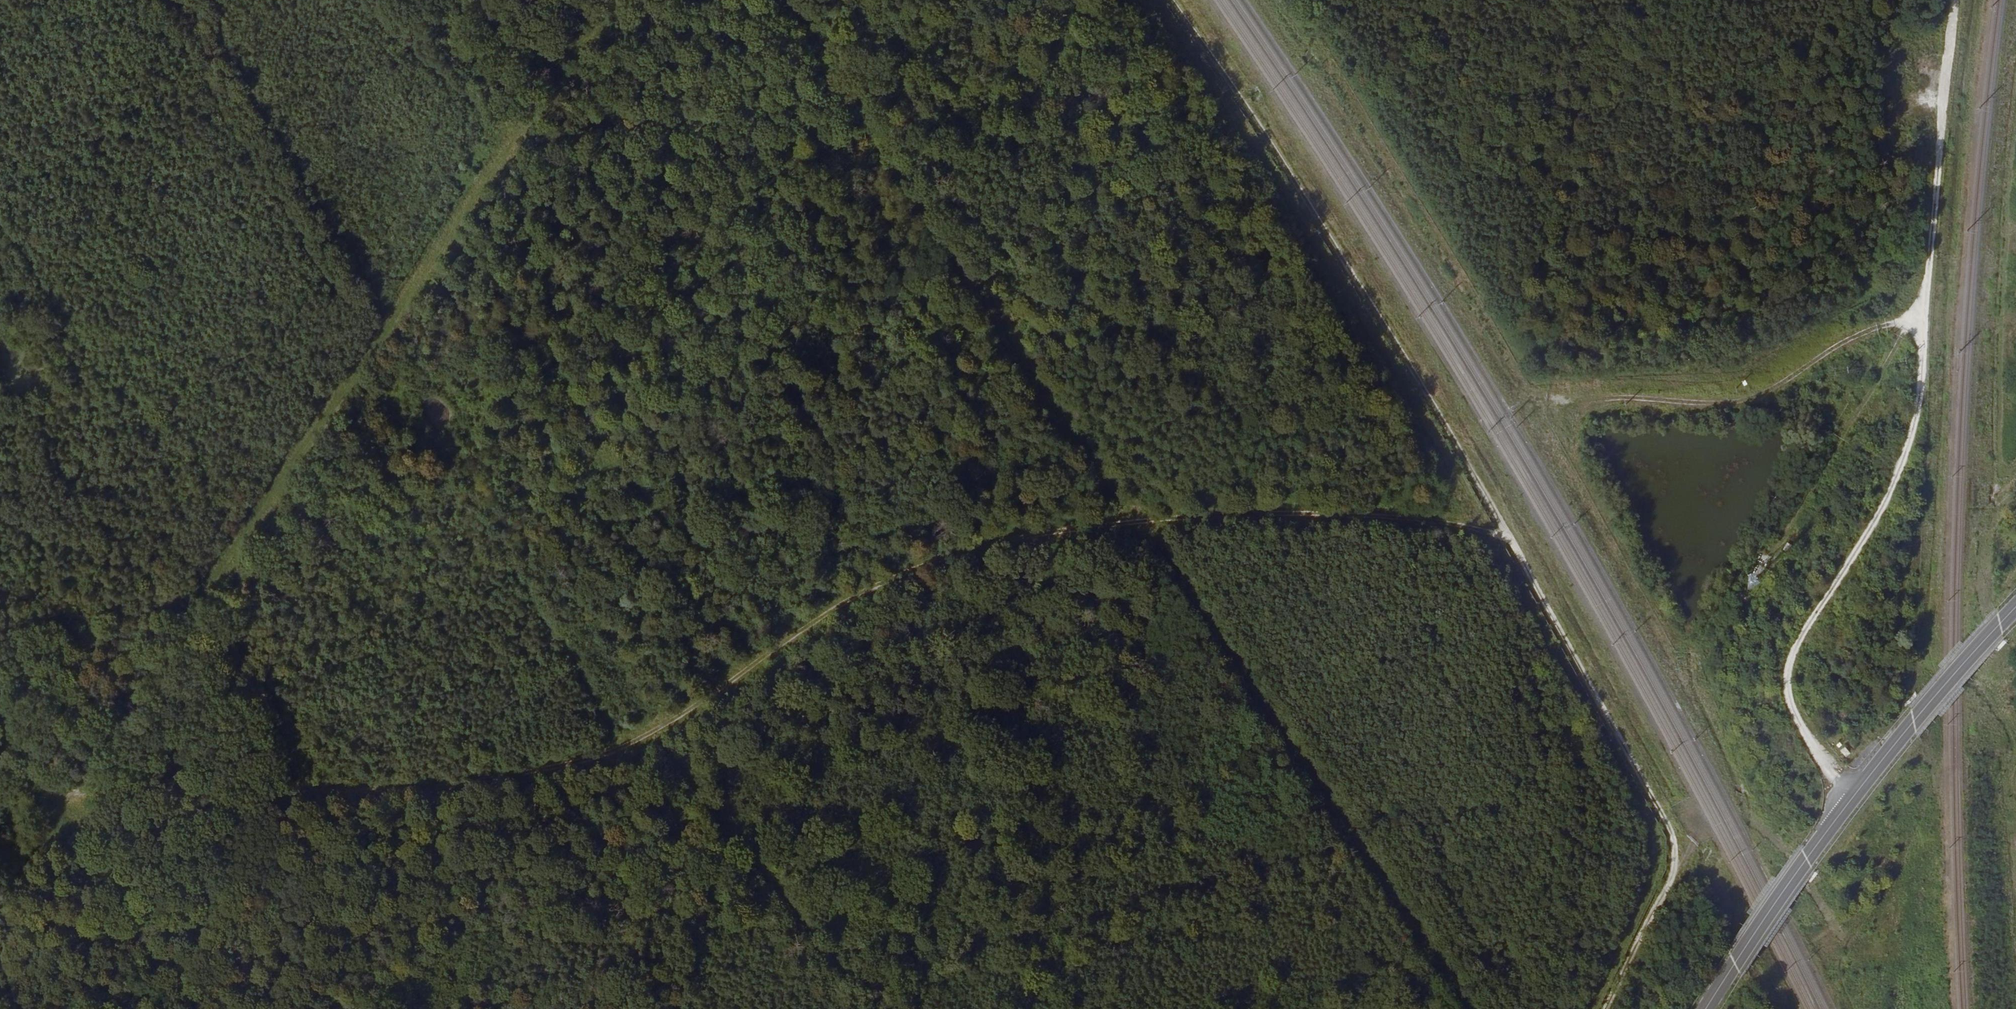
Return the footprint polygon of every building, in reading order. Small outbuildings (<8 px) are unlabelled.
[(1783,549),(1789,553),(1793,546),(1787,542),(1783,549)]
